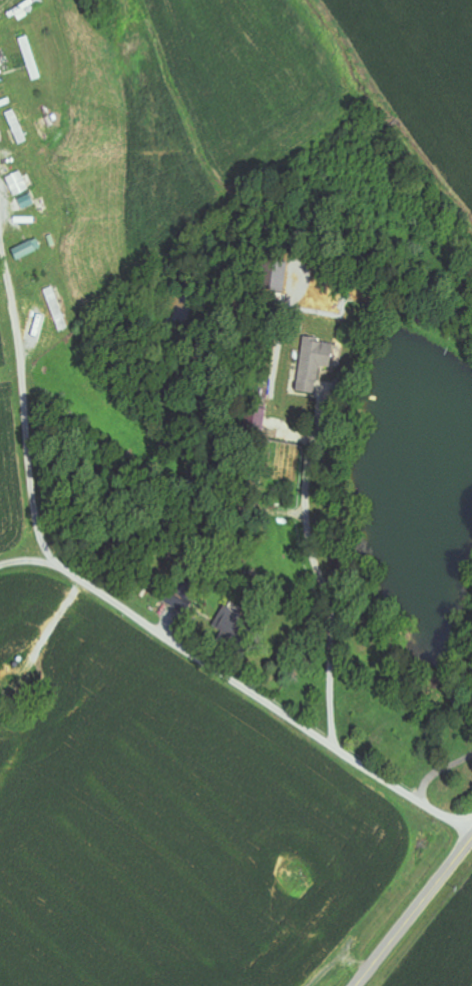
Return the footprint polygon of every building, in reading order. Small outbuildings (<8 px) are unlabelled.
[(29,141),(16,109),(7,113),(20,145),(29,141)] [(7,178),(16,197),(31,190),(23,171),(7,178)] [(14,249),(18,259),(44,251),(40,240),(14,249)] [(41,343),(48,315),(34,311),(27,340),(41,343)] [(319,386),(321,365),(334,367),(337,342),(305,339),(300,384),(319,386)]
